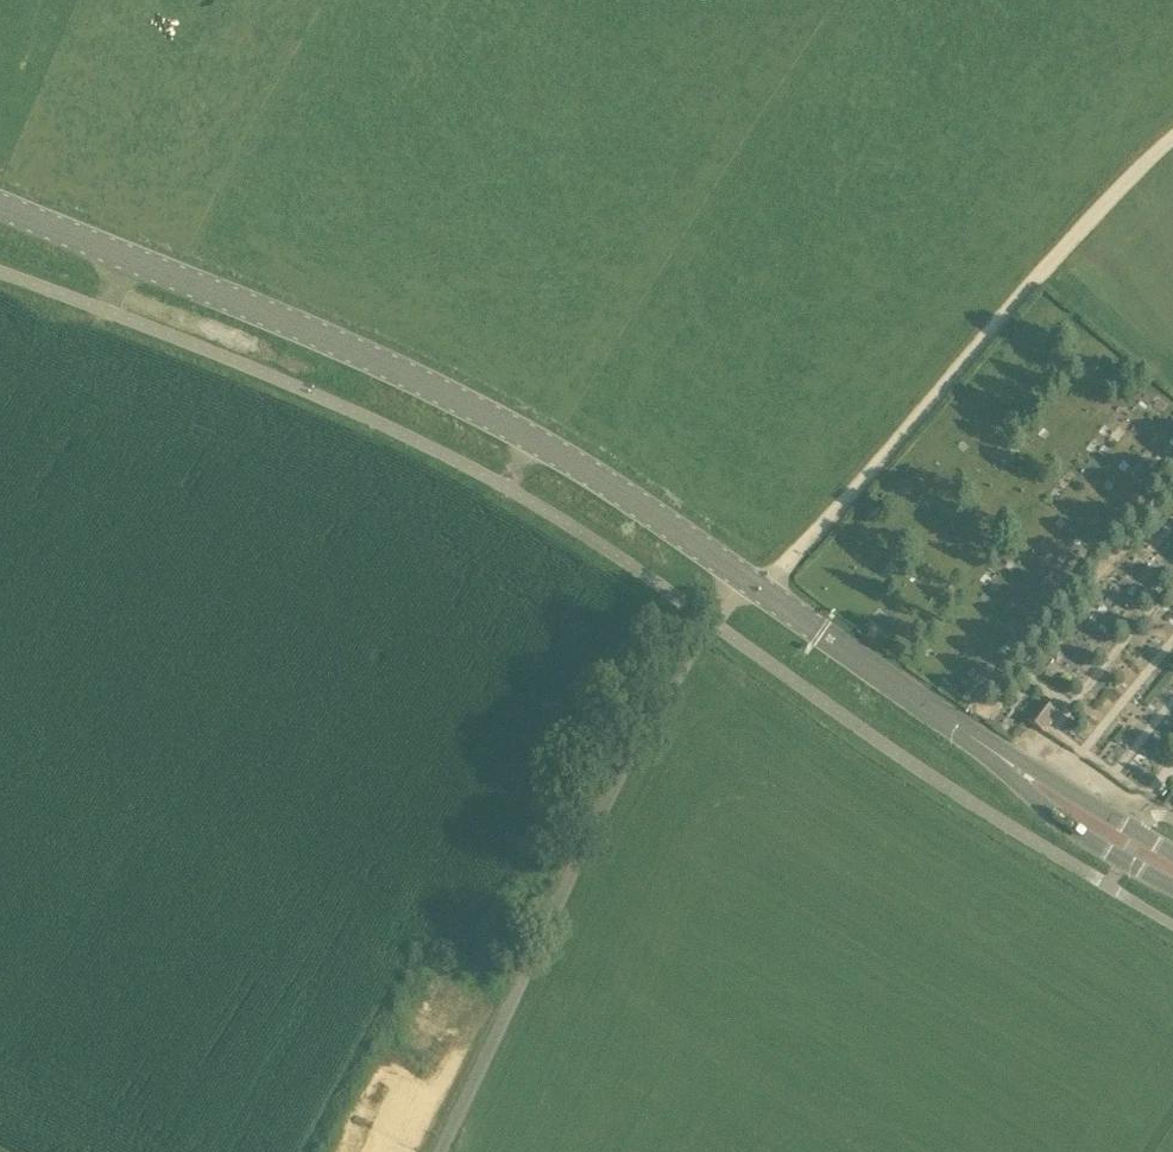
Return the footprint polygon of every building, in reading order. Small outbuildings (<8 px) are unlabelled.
[(1044,733),(1058,713),(1042,701),(1027,720),(1044,733)]
